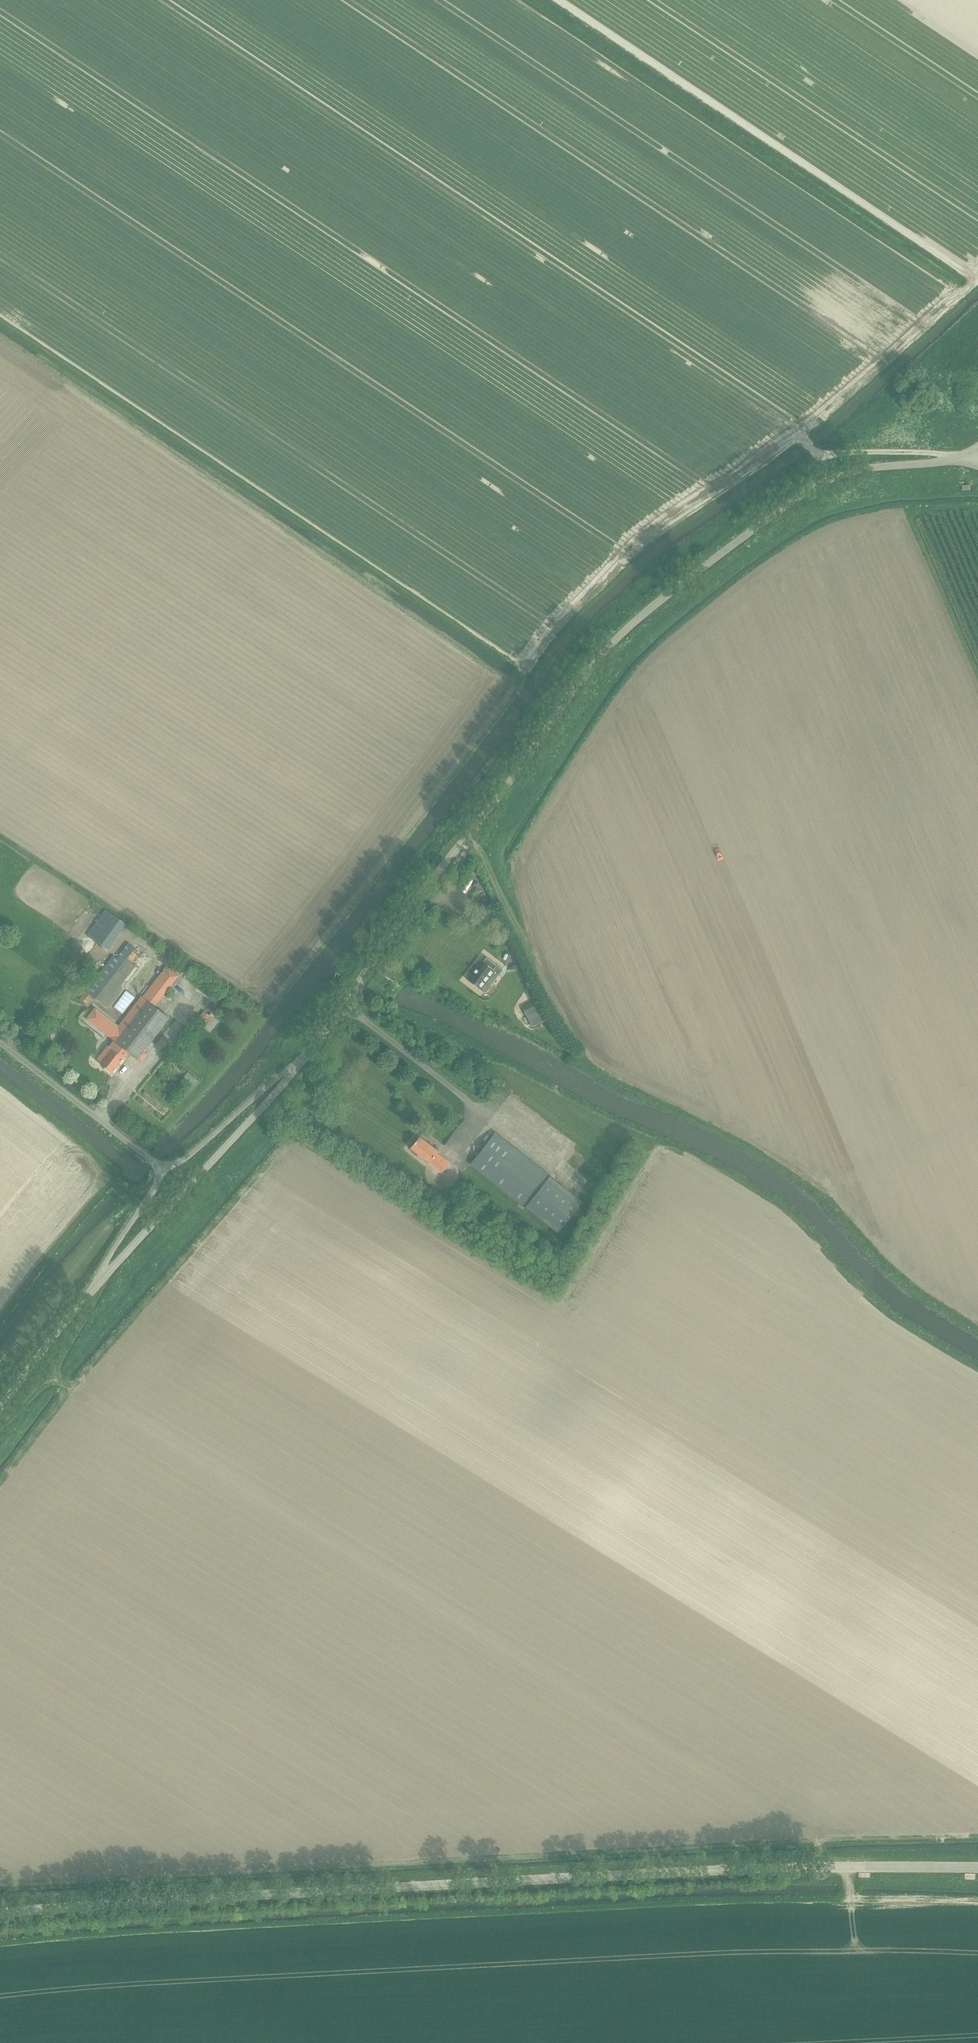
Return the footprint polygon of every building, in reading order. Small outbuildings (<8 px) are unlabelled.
[(125,924),(105,909),(87,936),(106,950),(125,924)] [(102,969),(85,991),(79,998),(87,1004),(92,997),(106,1008),(123,987),(121,985),(136,966),(127,959),(135,948),(128,943),(117,958),(113,955),(102,969)] [(481,960),(467,979),(480,990),(480,989),(483,991),(485,991),(502,969),(486,957),(483,961),(481,960)] [(112,1073),(128,1052),(138,1059),(169,1018),(155,1006),(180,974),(168,965),(143,997),(142,996),(119,1026),(95,1008),(87,1019),(110,1037),(114,1041),(110,1047),(108,1046),(96,1060),(112,1073)] [(538,999),(522,1007),(526,1015),(528,1021),(545,1012),(542,1007),(538,999)] [(201,1026),(203,1023),(206,1025),(212,1018),(214,1016),(211,1013),(209,1015),(204,1011),(196,1022),(201,1026)] [(470,1164),(525,1207),(557,1232),(582,1201),(550,1176),(495,1132),(470,1164)] [(429,1163),(430,1162),(443,1172),(450,1163),(437,1153),(438,1151),(419,1136),(410,1148),(429,1163)]
